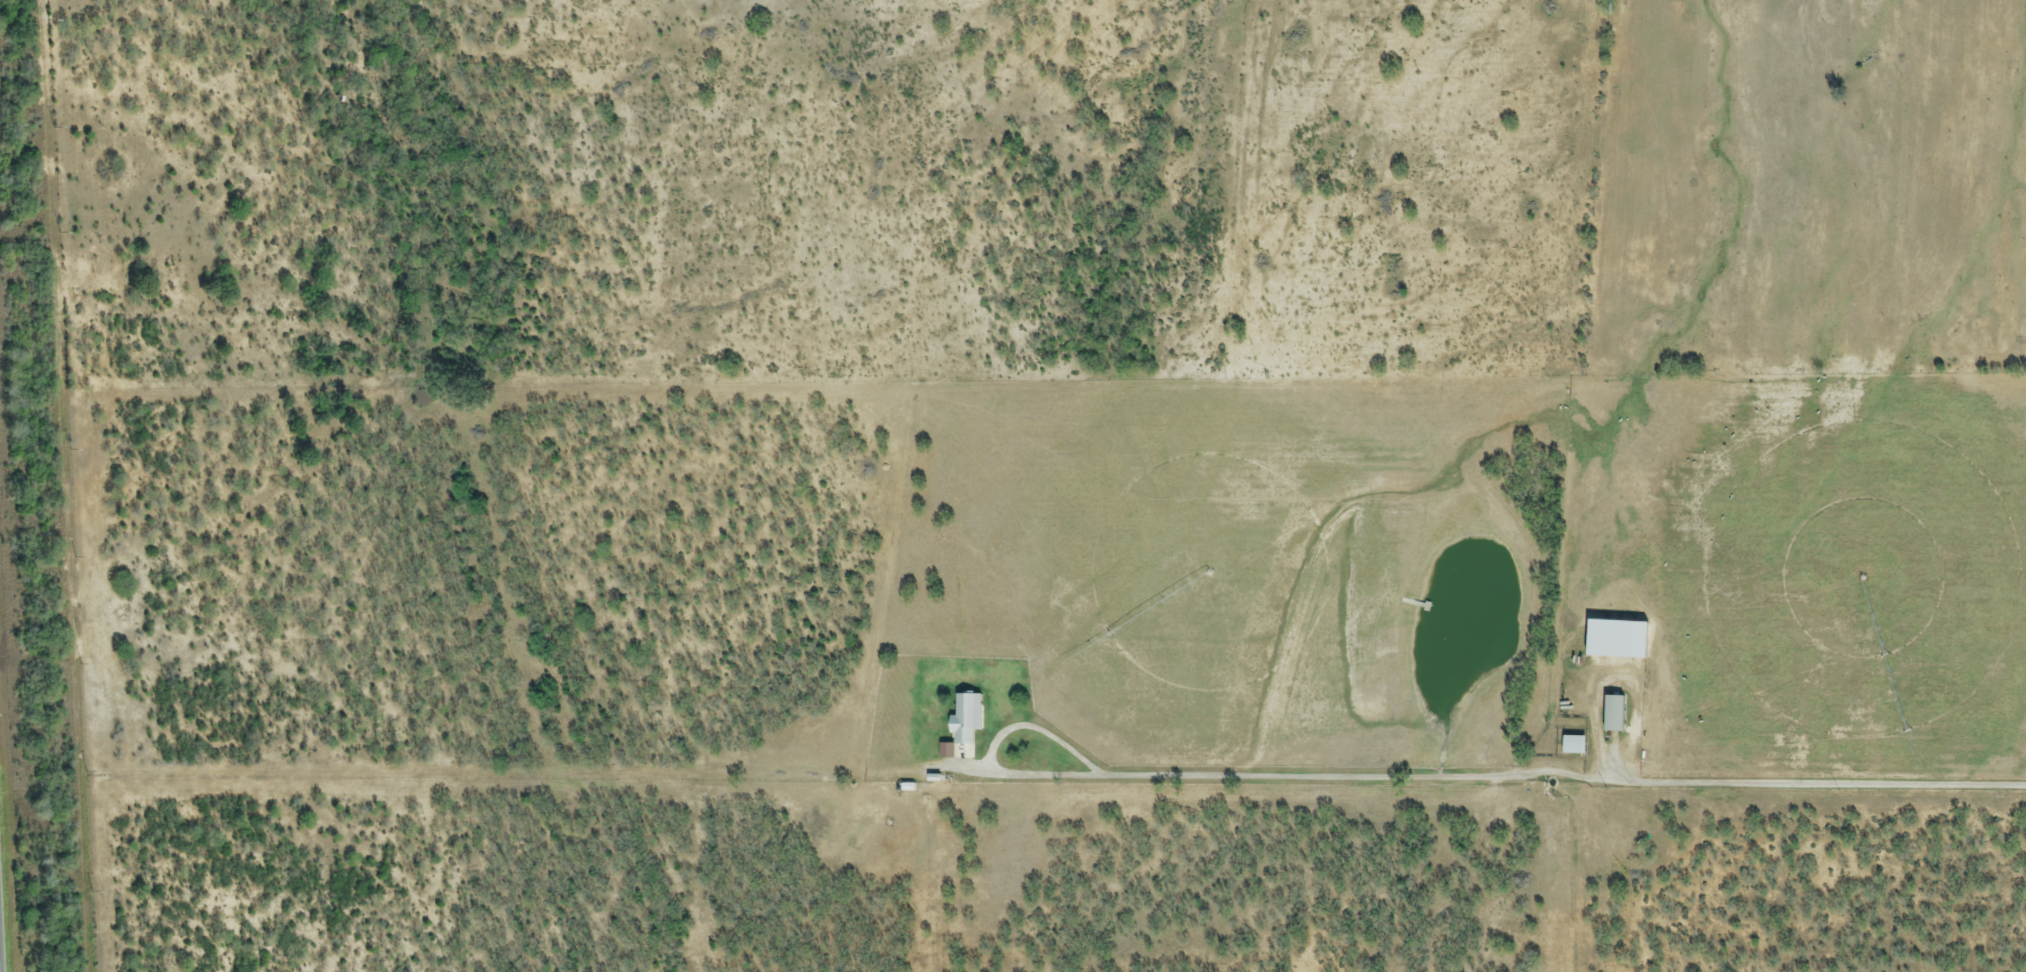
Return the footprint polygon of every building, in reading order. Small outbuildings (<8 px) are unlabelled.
[(954,717),(947,717),(947,736),(952,736),(952,747),(971,747),(971,733),(979,733),(979,695),(954,695),(954,717)] [(1622,698),(1601,698),(1601,734),(1622,734),(1622,698)] [(1582,738),(1559,738),(1559,756),(1582,756),(1582,738)]
